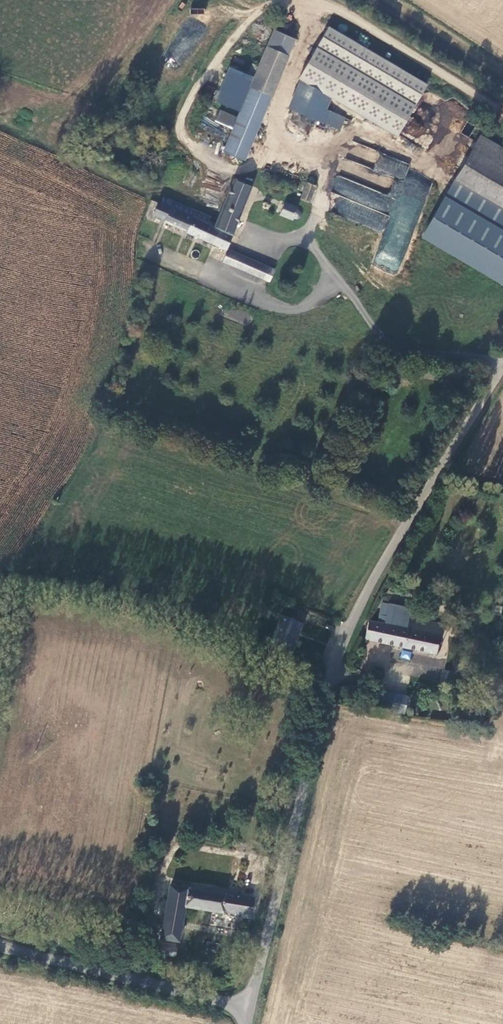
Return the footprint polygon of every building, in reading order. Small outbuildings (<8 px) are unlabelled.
[(429,84),(328,24),(297,77),(300,79),(331,97),(398,136),(429,84)] [(275,28),(268,43),(290,54),(298,38),(275,28)] [(240,111),(237,116),(260,125),(273,95),(290,54),(268,43),(254,75),(240,111)] [(254,75),(230,66),(215,102),(240,111),(254,75)] [(331,97),(300,79),(288,108),(340,129),(345,117),(327,108),(331,97)] [(245,160),(260,125),(237,116),(219,109),(214,121),(232,128),(222,152),(245,160)] [(454,179),(502,207),(502,146),(480,133),(454,179)] [(403,261),(430,184),(406,175),(410,164),(379,153),(373,170),(394,177),(389,194),(335,176),(330,192),(338,194),(331,214),(382,231),(385,224),(393,227),(393,229),(396,230),(391,244),(390,244),(386,255),(403,261)] [(233,234),(253,185),(233,178),(215,223),(209,221),(211,216),(165,195),(161,202),(159,201),(153,215),(165,219),(164,221),(187,231),(186,232),(214,244),(220,229),(233,234)] [(309,203),(317,185),(308,181),(300,199),(309,203)] [(300,206),(286,201),(280,215),(295,220),(296,217),(298,218),(300,218),(302,217),(303,214),(303,212),(301,211),(299,210),(300,206)] [(214,244),(227,249),(233,234),(220,229),(214,244)] [(275,268),(229,248),(223,262),(269,282),(275,268)] [(415,612),(394,607),(391,620),(389,626),(409,630),(413,620),(415,612)] [(303,628),(282,619),(272,647),(293,655),(303,628)] [(439,652),(442,639),(444,627),(413,620),(409,630),(389,626),(372,622),(368,640),(438,656),(439,652)] [(439,652),(446,654),(449,641),(442,639),(439,652)] [(447,672),(444,684),(451,686),(453,674),(447,672)] [(407,698),(379,693),(377,709),(405,715),(407,698)] [(424,715),(427,703),(420,701),(418,713),(424,715)] [(202,894),(202,888),(192,886),(191,892),(171,889),(162,940),(179,944),(183,922),(191,923),(193,910),(252,918),(255,897),(248,896),(248,899),(226,896),(226,898),(202,894)] [(190,955),(162,950),(160,957),(189,962),(190,955)]
